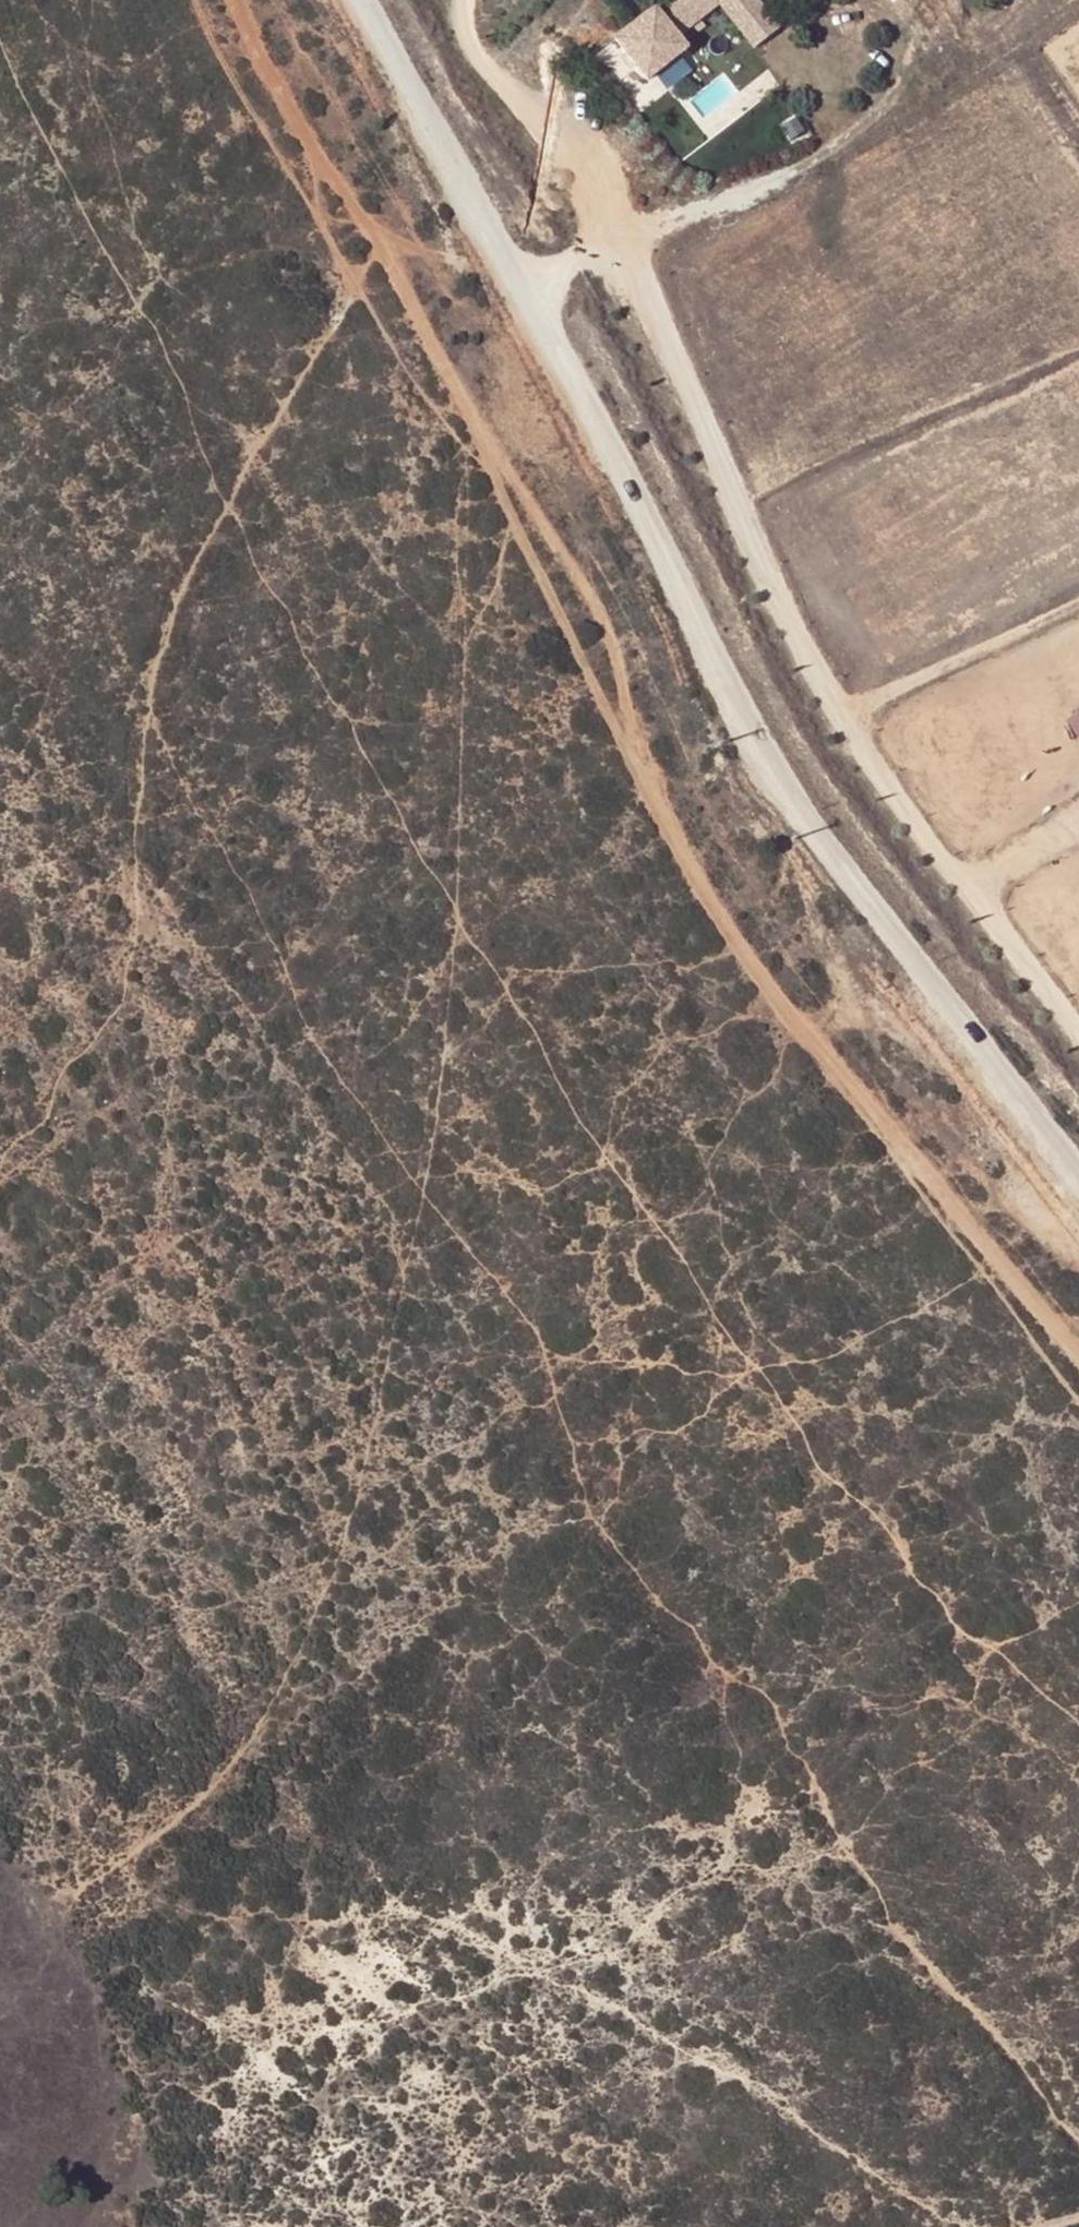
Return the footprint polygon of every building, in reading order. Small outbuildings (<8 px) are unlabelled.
[(652,5),(676,37),(725,0),(658,0),(652,5)] [(652,5),(610,37),(644,81),(686,50),(676,37),(652,5)] [(1078,735),(1078,712),(1069,718),(1078,735)]
